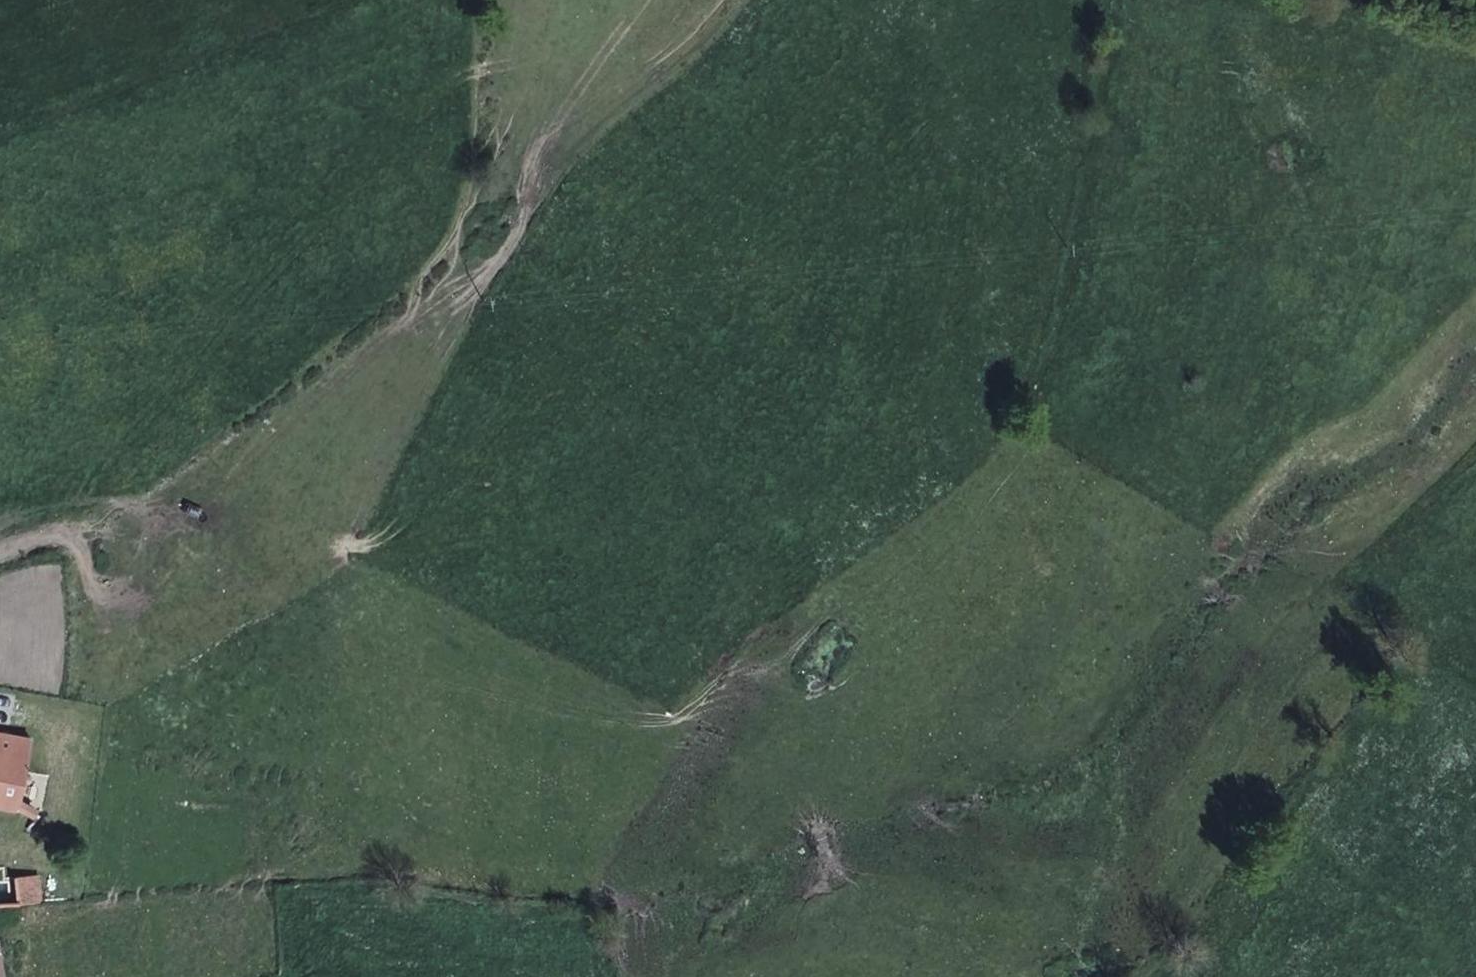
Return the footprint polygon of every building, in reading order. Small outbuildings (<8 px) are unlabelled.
[(28,739),(0,734),(0,810),(18,813),(28,739)] [(15,878),(17,903),(42,901),(40,876),(15,878)]
